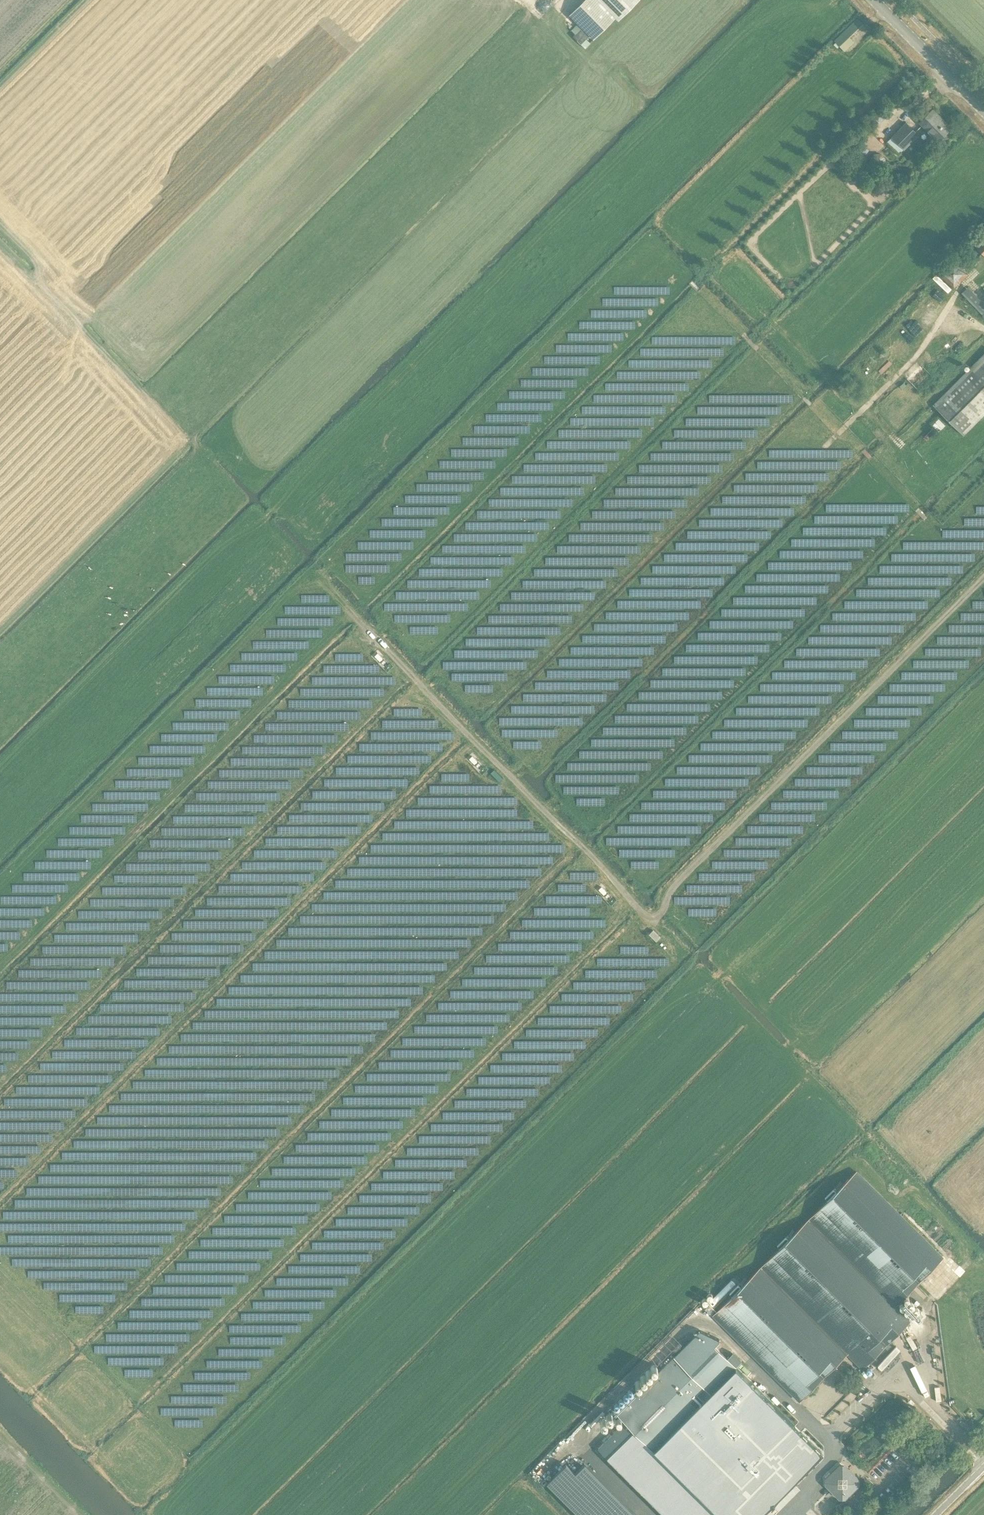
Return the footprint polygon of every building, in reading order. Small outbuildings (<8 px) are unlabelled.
[(594,39),(615,18),(598,0),(584,0),(569,15),(594,39)] [(615,18),(618,20),(639,0),(598,0),(615,18)] [(850,38),(840,47),(845,52),(854,43),(850,38)] [(950,131),(949,130),(950,128),(932,110),(919,122),(931,134),(926,138),(933,145),(941,137),(943,138),(945,138),(947,137),(949,136),(950,133),(950,131)] [(887,142),(899,154),(918,134),(906,122),(887,142)] [(974,245),(983,254),(983,235),(974,245)] [(968,273),(953,258),(938,273),(953,289),(968,273)] [(961,294),(983,317),(983,304),(968,287),(961,294)] [(933,405),(964,435),(983,415),(983,353),(933,405)] [(383,659),(378,654),(375,656),(380,662),(383,659)] [(477,761),(472,756),(469,759),(474,764),(477,761)] [(604,895),(607,892),(602,886),(599,889),(604,895)] [(660,937),(653,930),(648,934),(656,941),(660,937)] [(857,1170),(712,1315),(799,1402),(847,1354),(862,1369),(911,1320),(896,1305),(944,1257),(857,1170)] [(598,1448),(606,1457),(633,1429),(634,1430),(652,1448),(653,1449),(719,1514),(758,1514),(821,1451),(735,1366),(713,1345),(720,1338),(699,1330),(691,1338),(683,1346),(674,1356),(661,1369),(617,1412),(617,1413),(618,1414),(624,1420),(625,1421),(609,1437),(598,1448)] [(606,1457),(665,1514),(719,1514),(653,1449),(652,1448),(634,1430),(633,1429),(606,1457)] [(546,1483),(579,1514),(636,1514),(584,1463),(575,1472),(566,1463),(546,1483)] [(828,1488),(838,1499),(845,1499),(857,1486),(856,1485),(857,1484),(857,1479),(844,1466),(839,1466),(826,1479),(826,1484),(830,1487),(828,1488)]
